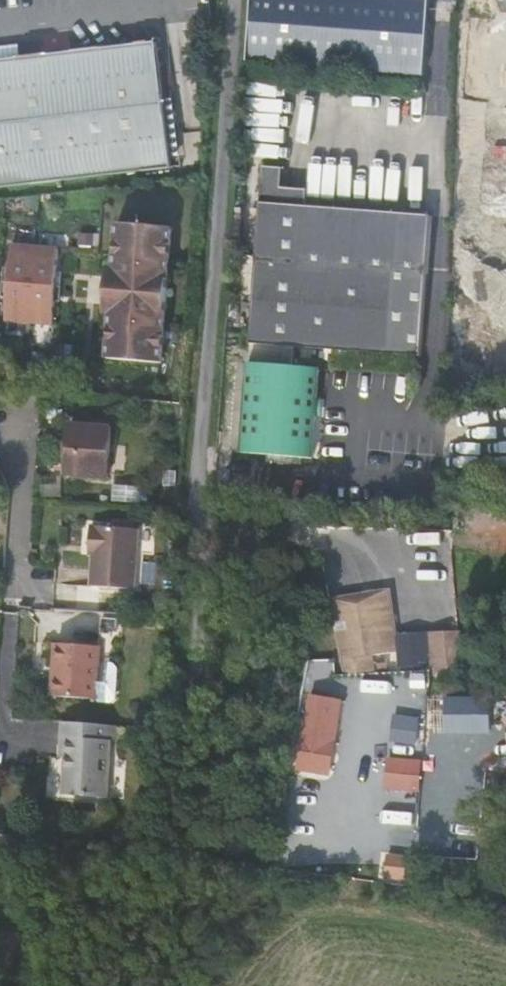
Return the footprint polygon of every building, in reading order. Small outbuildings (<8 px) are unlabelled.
[(318,0),(254,0),(250,61),(314,66),(318,0)] [(431,0),(318,0),(314,66),(425,74),(431,0)] [(0,57),(0,185),(173,166),(159,40),(0,57)] [(284,168),(264,168),(250,342),(416,354),(427,216),(307,208),(307,190),(284,189),(284,168)] [(137,358),(144,223),(119,221),(115,267),(108,267),(104,311),(111,311),(107,356),(137,358)] [(162,361),(173,225),(144,223),(137,358),(162,361)] [(60,245),(13,241),(11,270),(6,270),(4,287),(9,287),(7,317),(54,321),(56,292),(62,292),(63,275),(58,275),(60,245)] [(319,366),(248,361),(241,451),(311,457),(319,366)] [(113,421),(71,419),(70,439),(69,457),(68,473),(111,474),(113,421)] [(104,524),(56,521),(55,541),(59,541),(56,580),(100,583),(104,524)] [(462,628),(397,632),(394,588),(334,592),(340,674),(465,666),(462,628)] [(64,662),(65,642),(20,639),(17,692),(62,695),(73,696),(77,692),(79,670),(75,666),(64,665),(64,662)] [(309,692),(299,770),(335,774),(345,696),(309,692)] [(418,744),(422,715),(396,711),(391,740),(418,744)] [(75,722),(29,718),(28,735),(32,735),(28,791),(69,795),(74,736),(75,722)] [(81,736),(83,723),(75,722),(74,736),(81,736)] [(387,788),(422,790),(424,753),(389,751),(387,788)]
